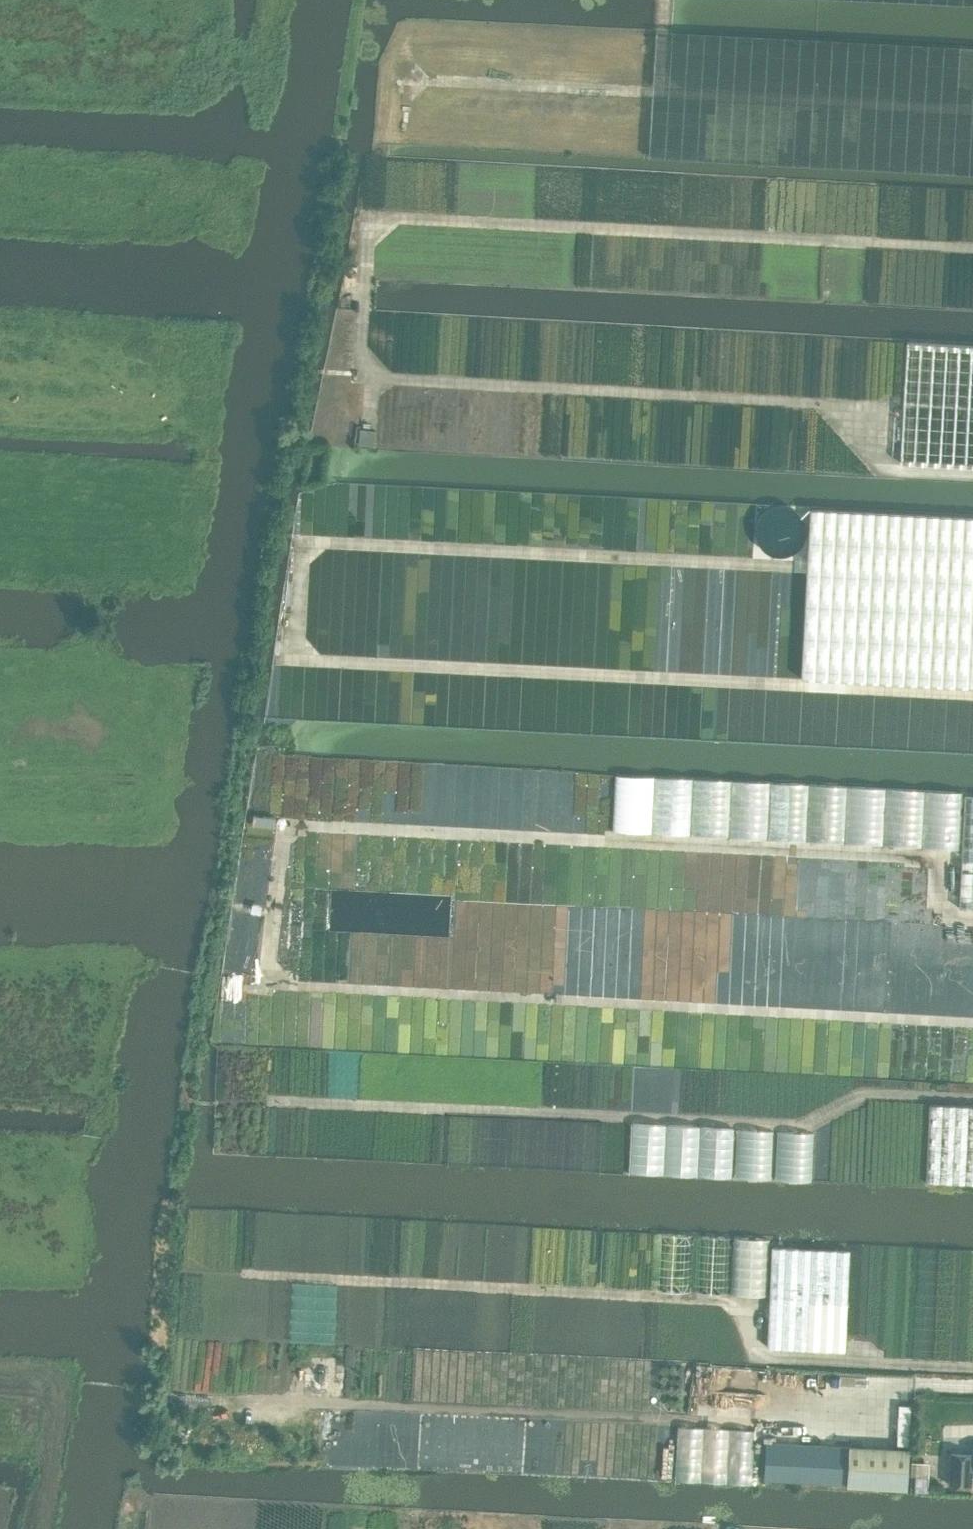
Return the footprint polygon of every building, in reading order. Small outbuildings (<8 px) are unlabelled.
[(907,342),(901,463),(972,467),(972,345),(907,342)] [(360,428),(358,445),(374,447),(376,431),(360,428)] [(810,509),(806,573),(801,678),(972,687),(972,517),(810,509)] [(964,795),(959,907),(972,908),(972,796),(964,795)] [(930,1105),(926,1182),(972,1184),(972,1106),(930,1105)] [(846,1350),(849,1249),(772,1247),(768,1347),(846,1350)] [(848,1446),(766,1441),(764,1480),(846,1485),(907,1488),(909,1449),(848,1446)] [(950,1452),(948,1485),(970,1487),(971,1475),(972,1475),(972,1453),(950,1452)] [(916,1483),(915,1493),(927,1493),(927,1483),(916,1483)]
